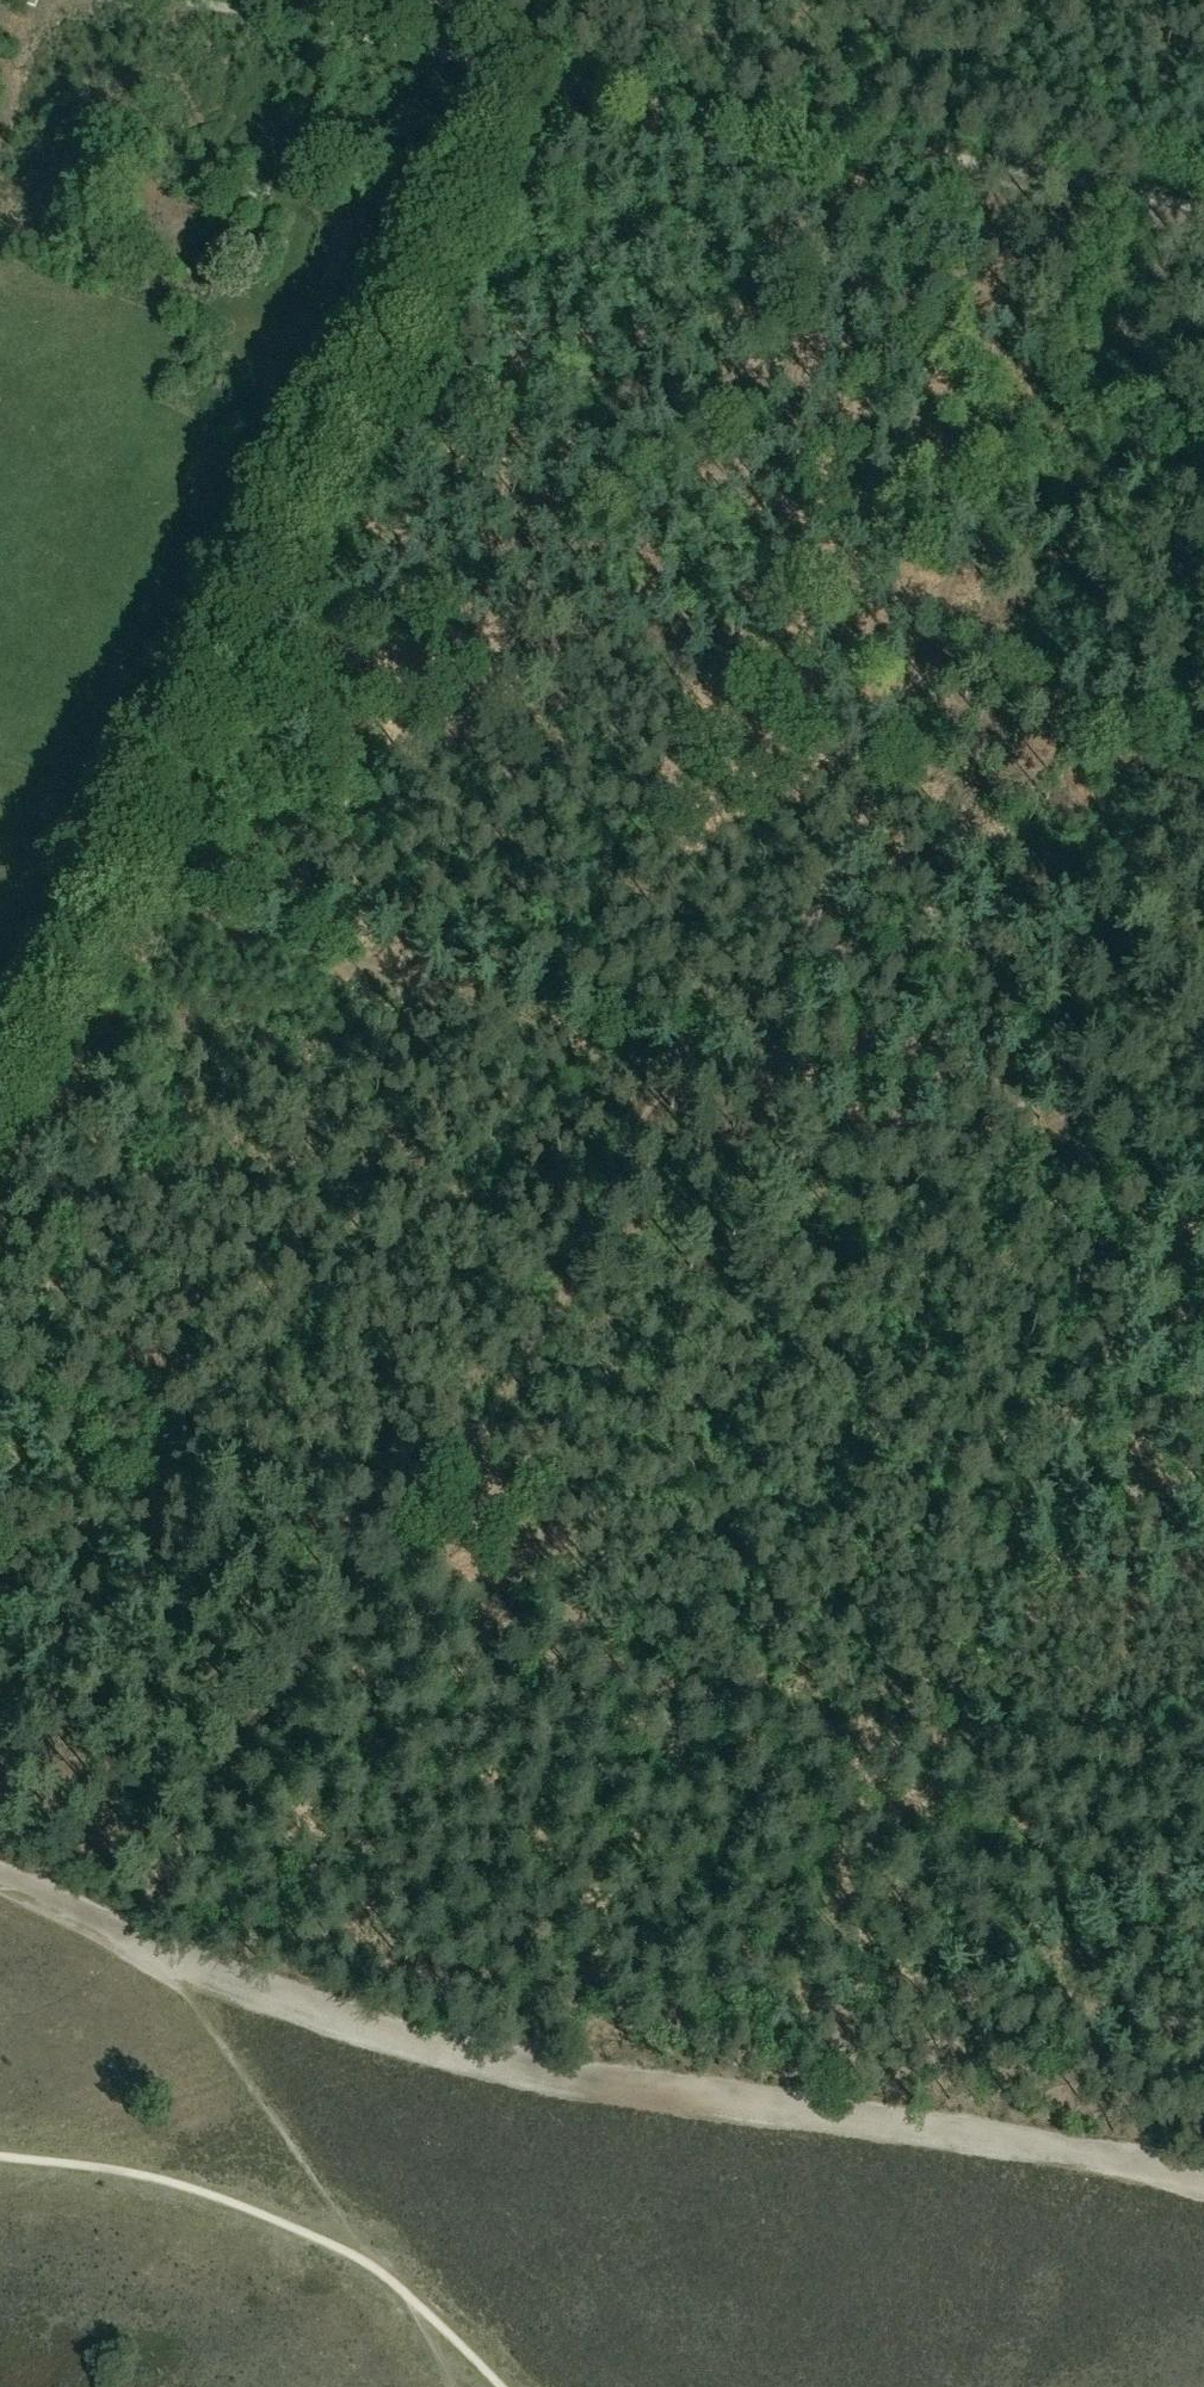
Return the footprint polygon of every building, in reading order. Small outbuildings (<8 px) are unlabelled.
[(340,152),(342,141),(328,138),(326,149),(340,152)]
